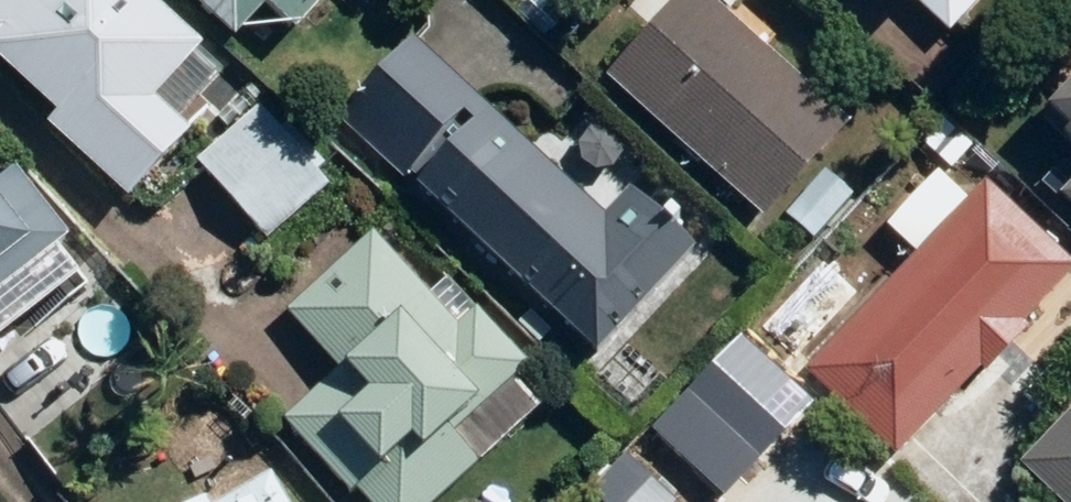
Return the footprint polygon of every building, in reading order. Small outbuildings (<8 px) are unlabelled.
[(81,119),(113,85),(147,118),(171,92),(194,114),(245,60),(181,0),(0,0),(0,42),(81,119)] [(249,32),(279,0),(215,0),(249,32)] [(332,0),(289,0),(312,21),(332,0)] [(615,67),(780,212),(869,111),(743,0),(674,0),(615,67)] [(962,25),(989,0),(938,0),(962,25)] [(609,202),(420,25),(346,103),(609,348),(711,240),(638,172),(609,202)] [(1049,111),(1070,131),(1070,87),(1049,111)] [(345,169),(270,91),(198,159),(273,238),(345,169)] [(116,262),(36,164),(9,185),(0,173),(0,346),(5,353),(116,262)] [(991,177),(978,192),(950,166),(890,232),(918,258),(815,370),(901,448),(1070,262),(1070,250),(991,177)] [(1059,189),(1070,200),(1070,176),(1059,189)] [(458,269),(290,409),(368,501),(437,501),(564,396),(458,269)] [(1028,454),(1070,496),(1070,410),(1028,454)] [(659,418),(589,483),(607,501),(698,501),(719,482),(659,418)] [(278,462),(209,501),(301,501),(278,462)]
